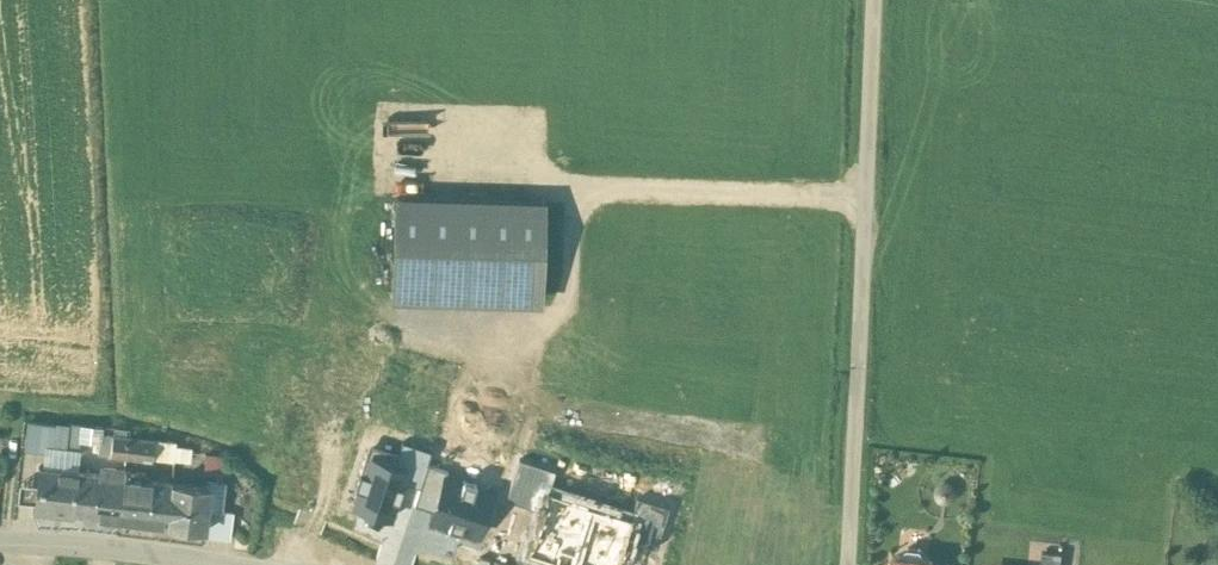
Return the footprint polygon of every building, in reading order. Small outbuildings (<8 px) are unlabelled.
[(544,202),(396,198),(393,292),(422,293),(542,297),(544,202)] [(54,425),(28,422),(25,449),(52,452),(54,425)] [(101,428),(69,424),(69,427),(54,425),(52,452),(79,455),(81,441),(100,443),(101,434),(101,428)] [(129,437),(101,434),(100,443),(98,454),(127,458),(129,437)] [(155,440),(129,437),(127,458),(153,461),(154,455),(155,440)] [(175,443),(155,440),(154,455),(173,457),(175,447),(175,443)] [(192,449),(175,447),(173,457),(191,459),(192,449)] [(218,457),(204,456),(202,470),(216,472),(218,457)] [(191,459),(173,457),(172,471),(189,472),(191,459)] [(77,471),(39,467),(34,508),(72,513),(77,471)] [(103,474),(77,471),(72,513),(120,518),(125,470),(104,467),(103,474)] [(172,482),(145,479),(146,472),(125,470),(120,518),(167,524),(172,482)] [(251,476),(236,475),(235,487),(249,489),(251,476)] [(209,486),(172,482),(167,524),(204,528),(206,509),(209,486)] [(233,512),(206,509),(204,528),(203,536),(230,539),(233,512)] [(921,548),(908,547),(897,555),(897,557),(893,556),(892,564),(932,564),(933,561),(929,560),(929,559),(921,548)] [(1042,551),(1041,564),(1060,564),(1062,553),(1042,551)]
